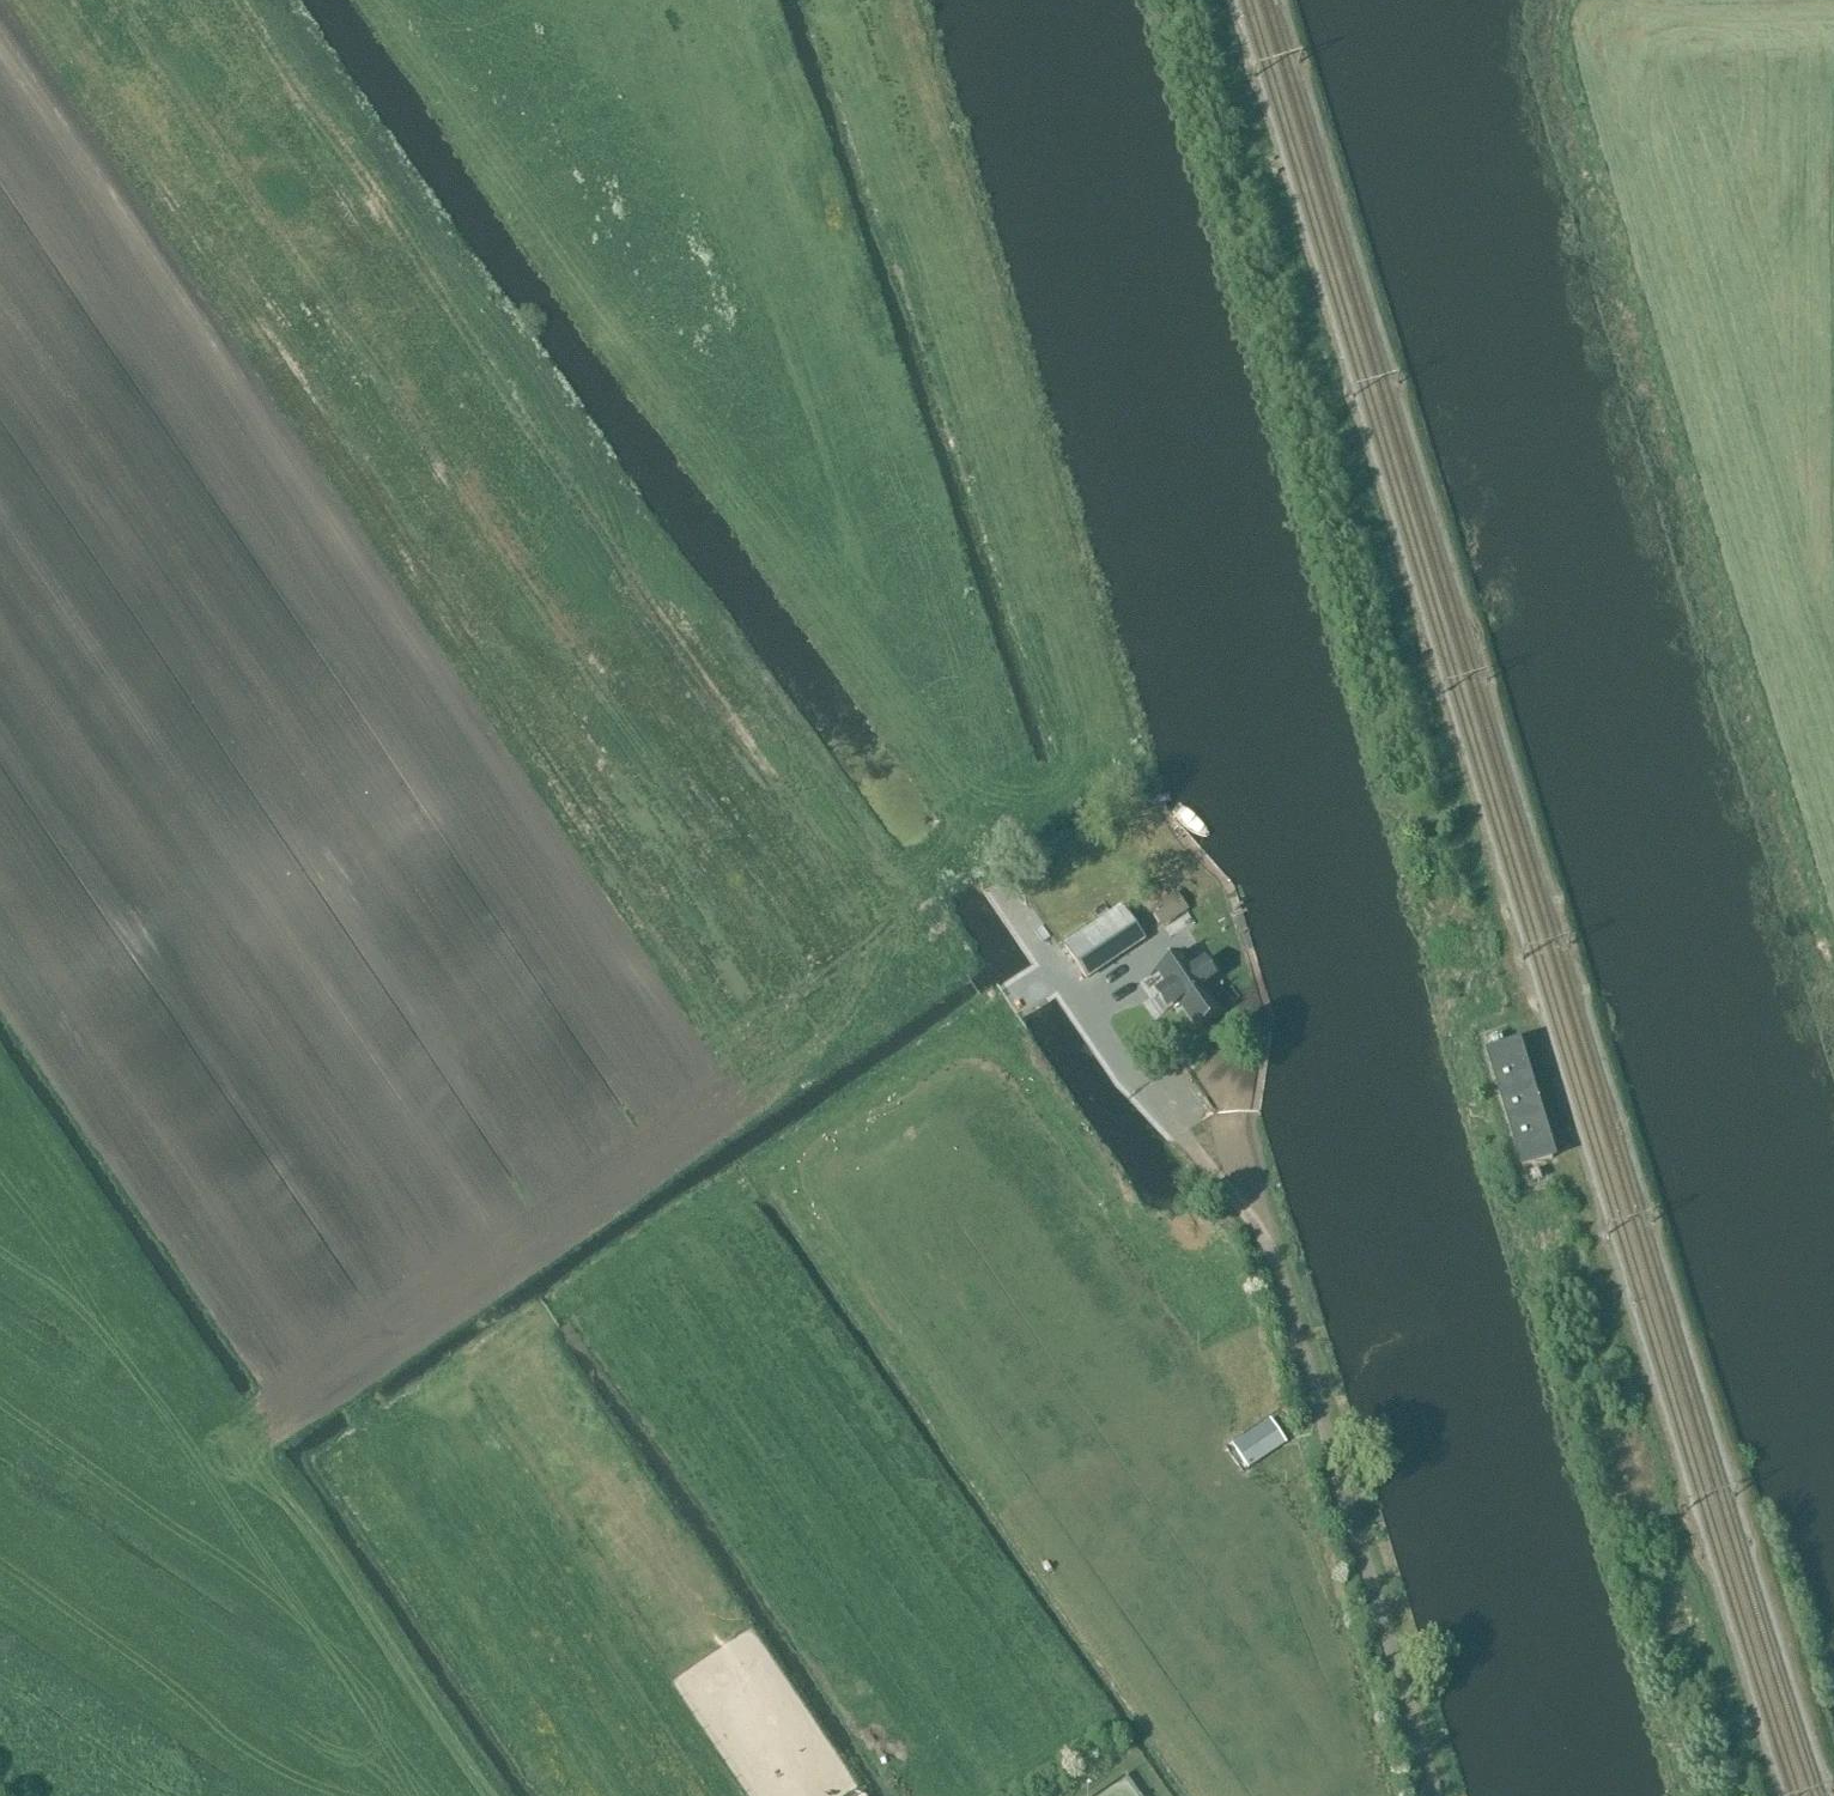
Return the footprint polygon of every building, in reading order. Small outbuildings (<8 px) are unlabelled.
[(1189,911),(1176,892),(1149,911),(1161,929),(1189,911)] [(1145,940),(1122,907),(1064,947),(1086,979),(1145,940)] [(1198,968),(1192,972),(1179,954),(1156,970),(1169,988),(1163,992),(1173,1007),(1179,1003),(1198,1030),(1221,1015),(1202,987),(1208,983),(1198,968)] [(1525,1037),(1490,1044),(1517,1167),(1552,1159),(1525,1037)] [(1562,1131),(1550,1063),(1535,1066),(1547,1133),(1562,1131)] [(1286,1443),(1270,1420),(1233,1446),(1249,1469),(1286,1443)]
